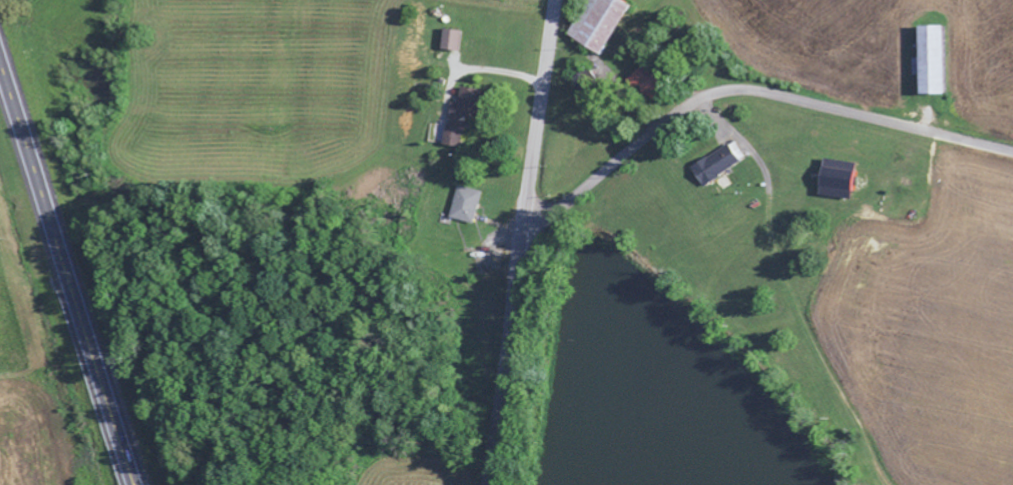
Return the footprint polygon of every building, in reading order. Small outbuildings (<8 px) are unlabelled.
[(621,0),(588,0),(567,35),(600,55),(630,5),(621,0)] [(917,95),(942,95),(941,26),(916,27),(917,95)] [(460,51),(461,30),(442,29),(441,50),(460,51)] [(452,102),(448,125),(446,124),(443,144),(465,148),(475,89),(461,87),(458,104),(452,102)] [(747,160),(736,141),(691,166),(701,185),(747,160)] [(487,190),(463,184),(455,216),(479,222),(487,190)]
